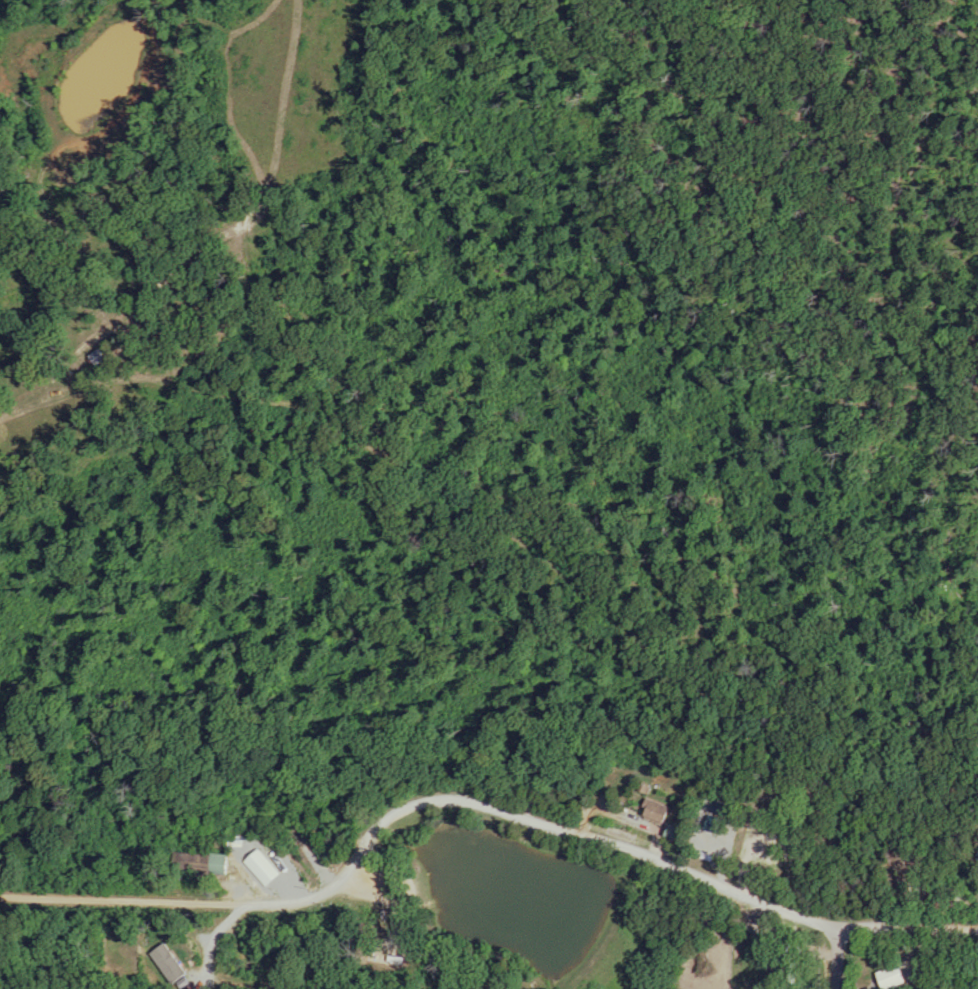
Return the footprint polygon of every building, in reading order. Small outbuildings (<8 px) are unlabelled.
[(665,827),(674,809),(652,797),(643,814),(665,827)] [(685,842),(689,830),(673,824),(669,837),(685,842)] [(265,888),(282,875),(264,849),(246,861),(265,888)] [(233,854),(216,853),(215,875),(233,875),(233,854)] [(903,963),(880,972),(886,988),(892,988),(910,982),(903,963)]
